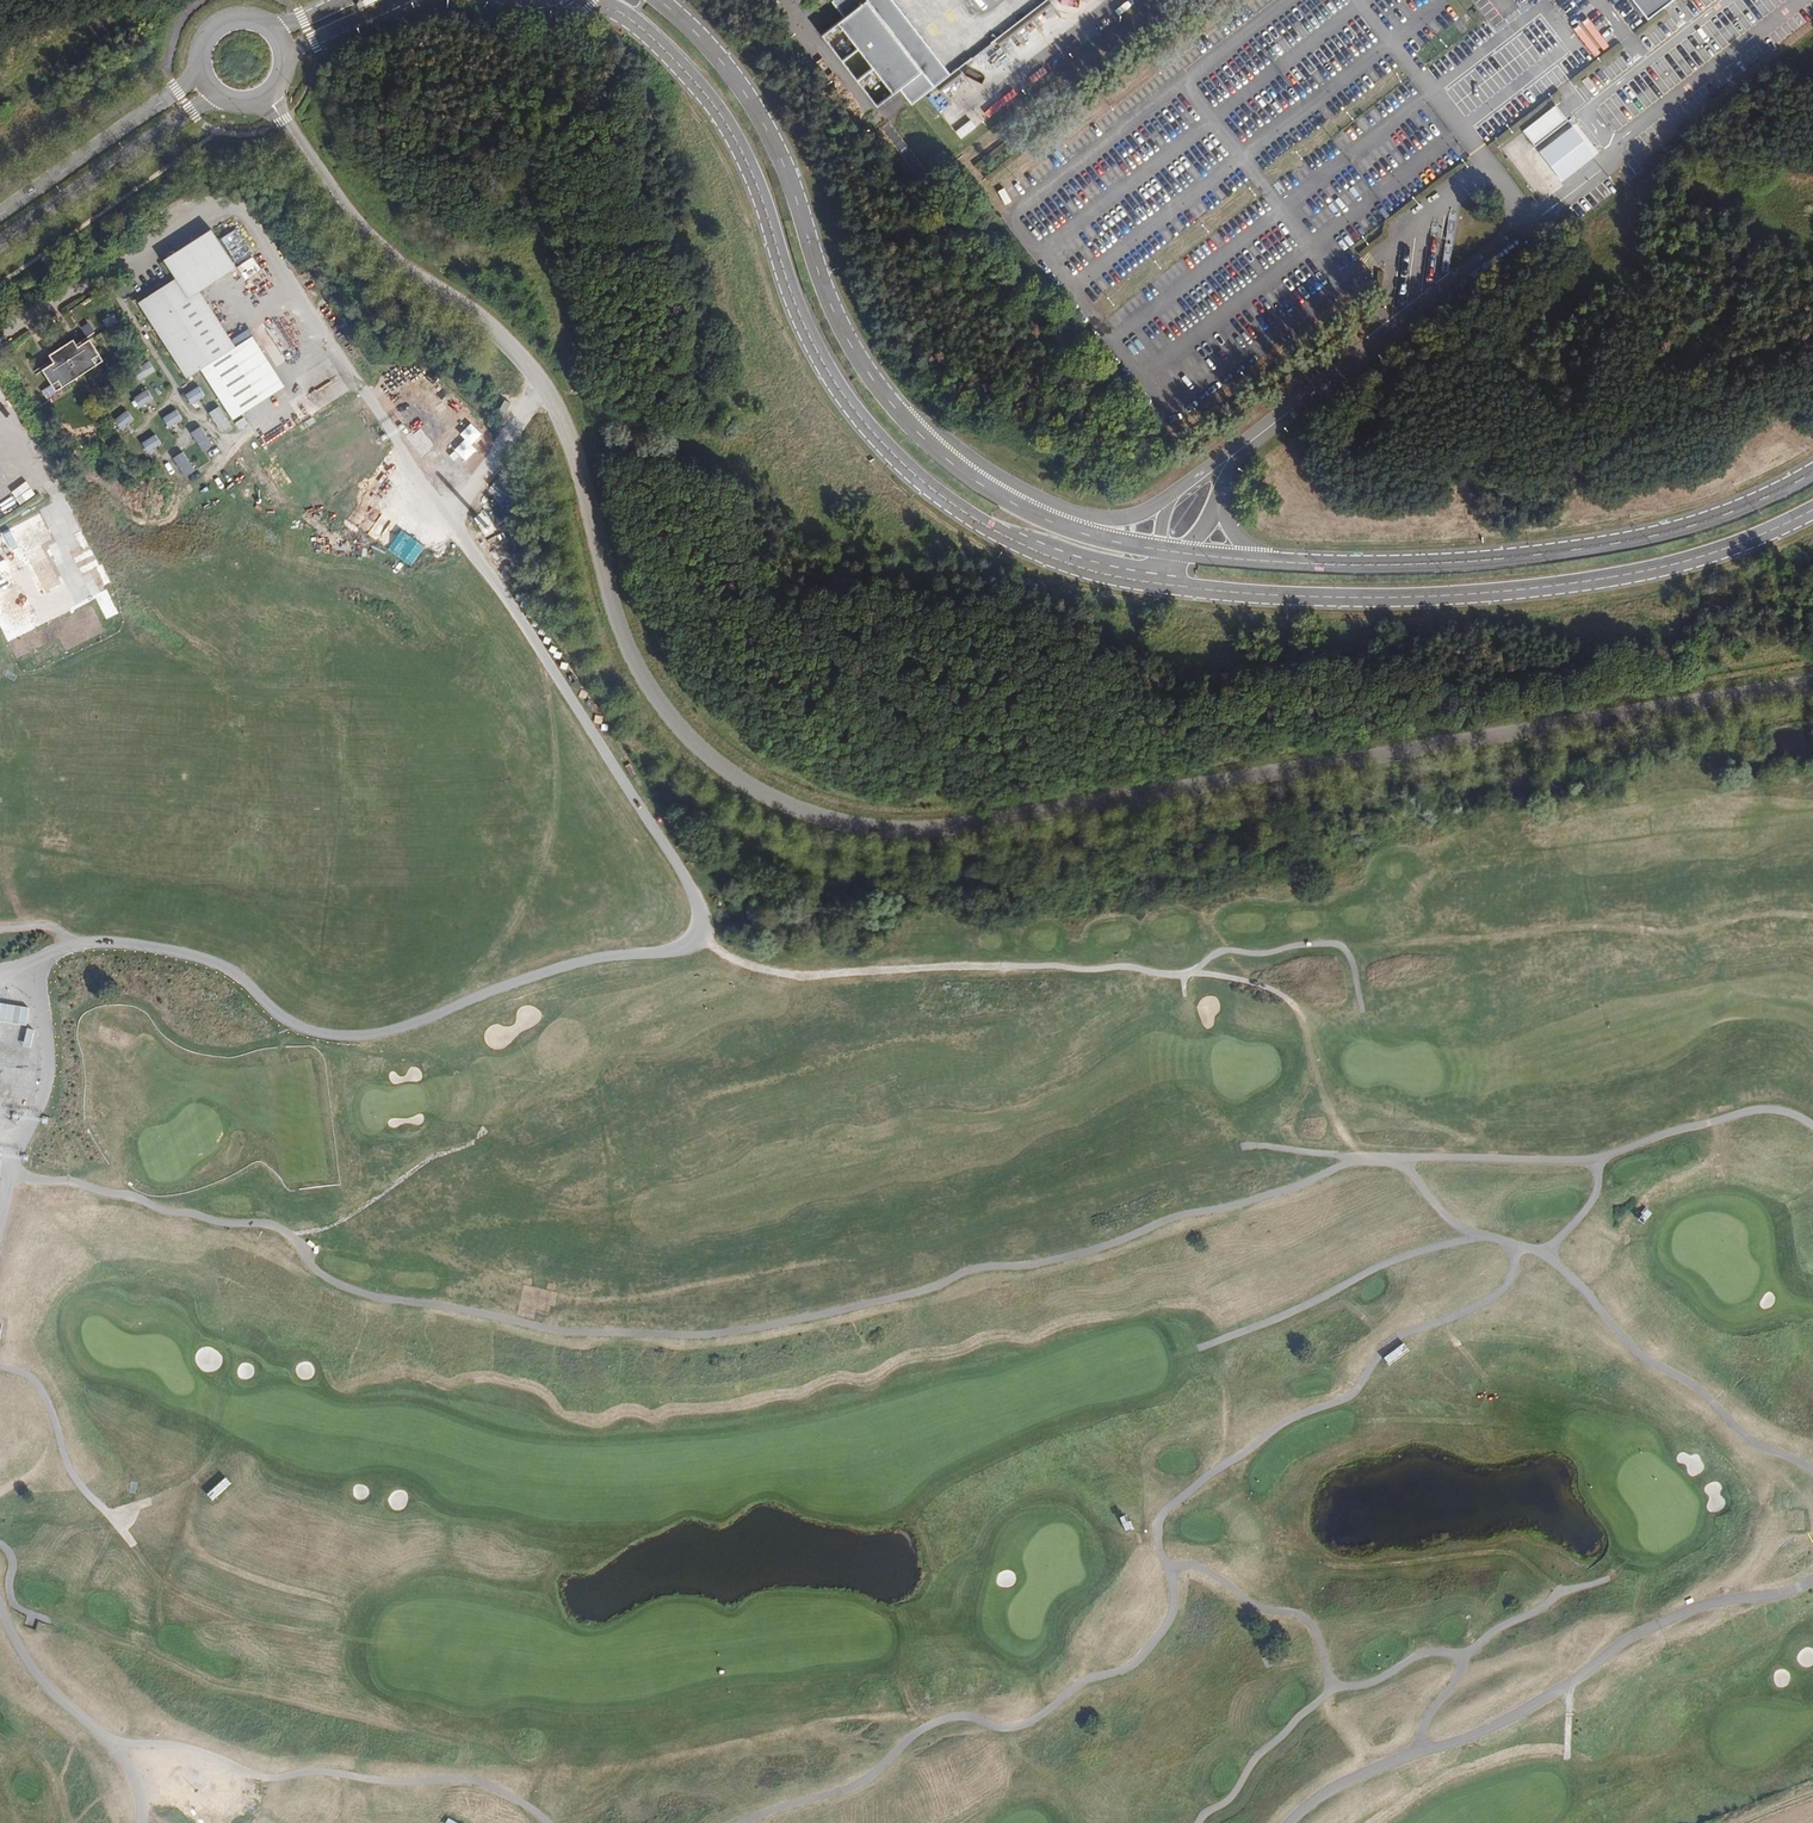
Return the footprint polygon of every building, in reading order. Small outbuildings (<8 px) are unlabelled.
[(839,21),(823,33),(877,104),(893,91),(899,87),(912,103),(950,72),(893,0),(832,0),(845,15),(839,21)] [(1647,27),(1682,0),(1628,0),(1647,27)] [(1526,131),(1562,179),(1592,158),(1567,125),(1571,122),(1559,106),(1526,131)] [(213,230),(165,261),(175,276),(223,245),(213,230)] [(175,276),(137,302),(186,378),(235,345),(201,291),(237,267),(223,245),(175,276)] [(54,360),(42,368),(51,383),(58,379),(62,386),(96,364),(92,358),(100,353),(89,337),(78,344),(73,338),(50,354),(54,360)] [(100,353),(92,358),(96,364),(104,359),(100,353)] [(138,382),(156,372),(151,362),(132,372),(138,382)] [(58,379),(51,383),(56,390),(62,386),(58,379)] [(194,407),(207,396),(198,385),(185,396),(194,407)] [(143,411),(155,398),(145,389),(133,402),(143,411)] [(223,406),(211,411),(220,433),(232,428),(223,406)] [(170,429),(184,420),(177,409),(163,418),(170,429)] [(422,423),(437,416),(434,409),(419,416),(422,423)] [(114,421),(123,430),(135,420),(126,410),(114,421)] [(201,426),(191,434),(205,452),(215,445),(201,426)] [(155,434),(141,444),(149,454),(163,445),(155,434)] [(187,478),(197,471),(183,452),(173,458),(187,478)] [(153,480),(145,479),(144,490),(152,491),(153,480)] [(496,480),(486,495),(501,505),(511,490),(496,480)] [(387,550),(411,566),(425,545),(401,529),(387,550)]
